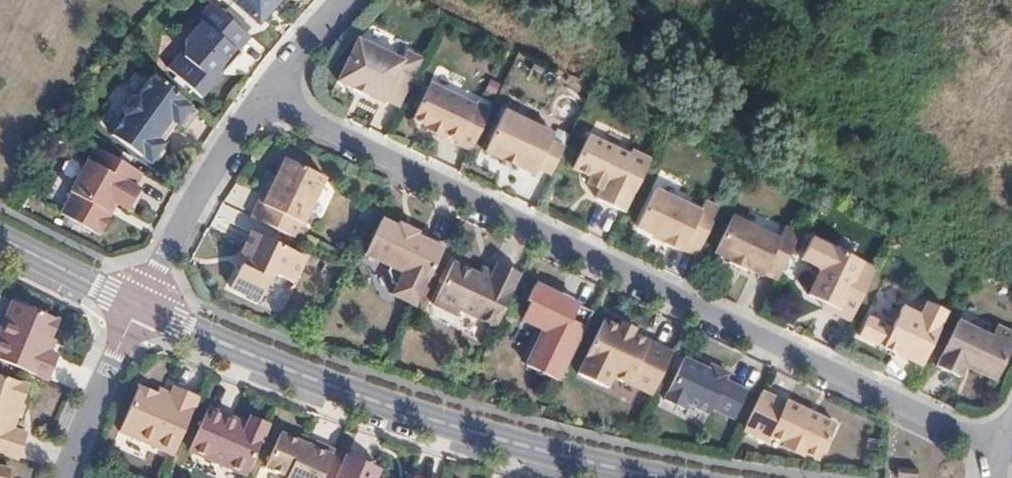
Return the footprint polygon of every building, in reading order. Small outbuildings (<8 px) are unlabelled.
[(252,20),(269,0),(229,0),(252,20)] [(252,20),(257,24),(277,0),(269,0),(252,20)] [(237,51),(251,35),(211,1),(197,17),(201,21),(187,38),(184,56),(171,71),(203,97),(223,73),(224,67),(225,57),(232,47),(237,51)] [(403,103),(427,54),(410,47),(405,56),(361,35),(340,77),(386,98),(388,95),(403,103)] [(225,57),(224,67),(237,51),(232,47),(225,57)] [(185,126),(198,108),(157,70),(142,92),(133,94),(125,105),(127,113),(114,131),(151,160),(153,158),(159,158),(166,149),(163,143),(165,141),(164,140),(158,136),(172,116),(178,120),(185,126)] [(474,146),(494,105),(480,98),(478,100),(433,78),(416,115),(429,122),(429,124),(447,132),(448,130),(460,136),(460,139),(474,146)] [(507,105),(489,145),(536,167),(539,161),(556,169),(569,141),(552,132),(555,128),(507,105)] [(172,116),(158,136),(164,140),(178,120),(172,116)] [(627,209),(653,156),(634,147),(632,152),(592,132),(576,164),(593,173),(589,180),(602,186),(598,195),(627,209)] [(134,182),(142,170),(97,143),(89,156),(70,187),(72,188),(61,209),(95,229),(95,227),(101,226),(108,213),(106,208),(112,197),(128,206),(140,186),(134,182)] [(308,221),(331,175),(290,155),(281,174),(276,186),(271,183),(263,200),(256,214),(303,236),(310,222),(308,221)] [(276,186),(281,174),(276,172),(271,183),(276,186)] [(699,252),(722,205),(708,198),(703,208),(658,186),(639,223),(666,236),(665,239),(682,247),(684,245),(699,252)] [(780,276),(802,229),(788,222),(783,235),(735,212),(718,249),(733,256),(731,258),(749,267),(750,265),(765,272),(766,270),(780,276)] [(448,242),(419,229),(418,232),(400,224),(384,216),(368,252),(393,264),(392,269),(396,280),(400,283),(396,292),(419,303),(448,242)] [(419,229),(402,221),(400,224),(418,232),(419,229)] [(299,281),(311,254),(258,229),(248,248),(253,250),(236,285),(266,299),(276,275),(282,273),(284,273),(299,281)] [(840,311),(853,318),(879,265),(815,234),(804,256),(820,263),(822,268),(811,292),(827,300),(842,306),(840,311)] [(499,324),(523,271),(500,260),(495,269),(492,276),(482,272),(455,259),(436,302),(460,312),(462,307),(499,324)] [(492,276),(495,269),(485,265),(482,272),(492,276)] [(565,373),(597,308),(575,298),(576,295),(565,290),(564,293),(539,280),(531,297),(534,298),(526,316),(548,325),(530,362),(541,368),(540,370),(548,374),(550,371),(561,377),(563,372),(565,373)] [(55,334),(54,333),(62,315),(17,294),(0,332),(0,352),(49,374),(60,351),(53,348),(49,346),(55,334)] [(925,362),(951,308),(930,298),(923,312),(906,303),(894,325),(871,313),(862,332),(925,362)] [(842,306),(827,300),(825,304),(840,311),(842,306)] [(654,391),(674,348),(634,329),(621,323),(605,315),(580,370),(610,384),(615,372),(654,391)] [(939,362),(962,374),(968,363),(999,378),(1011,350),(1011,328),(1000,322),(994,334),(961,317),(939,362)] [(623,318),(621,323),(634,329),(636,325),(623,318)] [(53,348),(59,335),(55,334),(49,346),(53,348)] [(688,352),(668,397),(687,406),(690,400),(713,411),(716,405),(738,416),(752,388),(729,376),(732,370),(715,361),(711,368),(705,365),(707,362),(688,352)] [(29,380),(0,370),(0,448),(16,453),(19,453),(28,429),(14,425),(18,412),(23,399),(29,380)] [(177,447),(200,393),(177,381),(173,388),(172,392),(160,386),(159,388),(142,380),(122,425),(175,450),(177,447)] [(173,388),(162,383),(160,386),(172,392),(173,388)] [(789,397),(765,388),(747,426),(772,438),(774,432),(789,439),(787,442),(806,451),(808,448),(823,455),(840,419),(790,395),(789,397)] [(232,463),(259,413),(253,410),(248,419),(247,423),(241,421),(243,417),(209,403),(191,445),(232,463)] [(249,469),(271,418),(259,413),(232,463),(249,469)] [(336,445),(311,434),(308,440),(300,436),(282,428),(267,462),(290,471),(286,477),(288,477),(322,477),(336,445)] [(308,440),(311,434),(303,431),(300,436),(308,440)] [(336,477),(376,477),(375,477),(368,475),(374,461),(348,450),(336,477)] [(375,477),(381,464),(374,461),(368,475),(375,477)] [(10,465),(0,463),(0,477),(8,477),(10,465)] [(898,463),(897,474),(918,476),(919,465),(898,463)]
